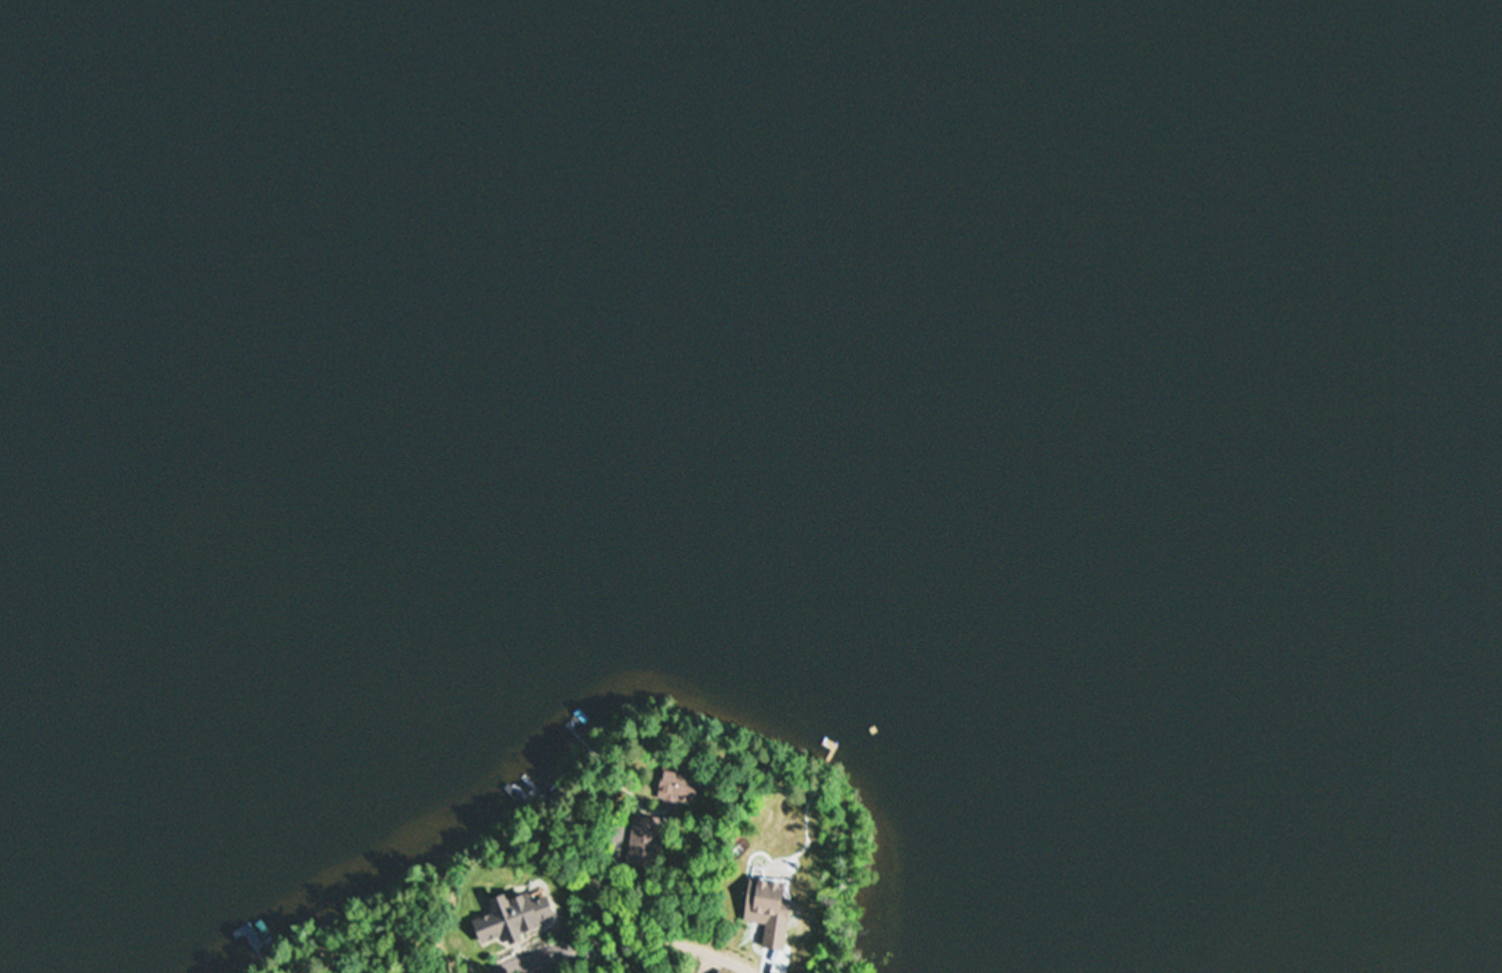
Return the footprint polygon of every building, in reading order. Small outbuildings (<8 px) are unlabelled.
[(582,729),(579,717),(571,719),(574,731),(582,729)] [(690,793),(687,769),(657,772),(660,797),(690,793)] [(658,857),(659,813),(630,812),(629,856),(658,857)] [(788,899),(780,898),(782,882),(748,878),(743,922),(763,925),(760,950),(783,952),(788,899)] [(476,947),(552,929),(544,898),(528,902),(526,893),(502,899),(501,895),(485,899),(489,916),(470,921),(476,947)]
